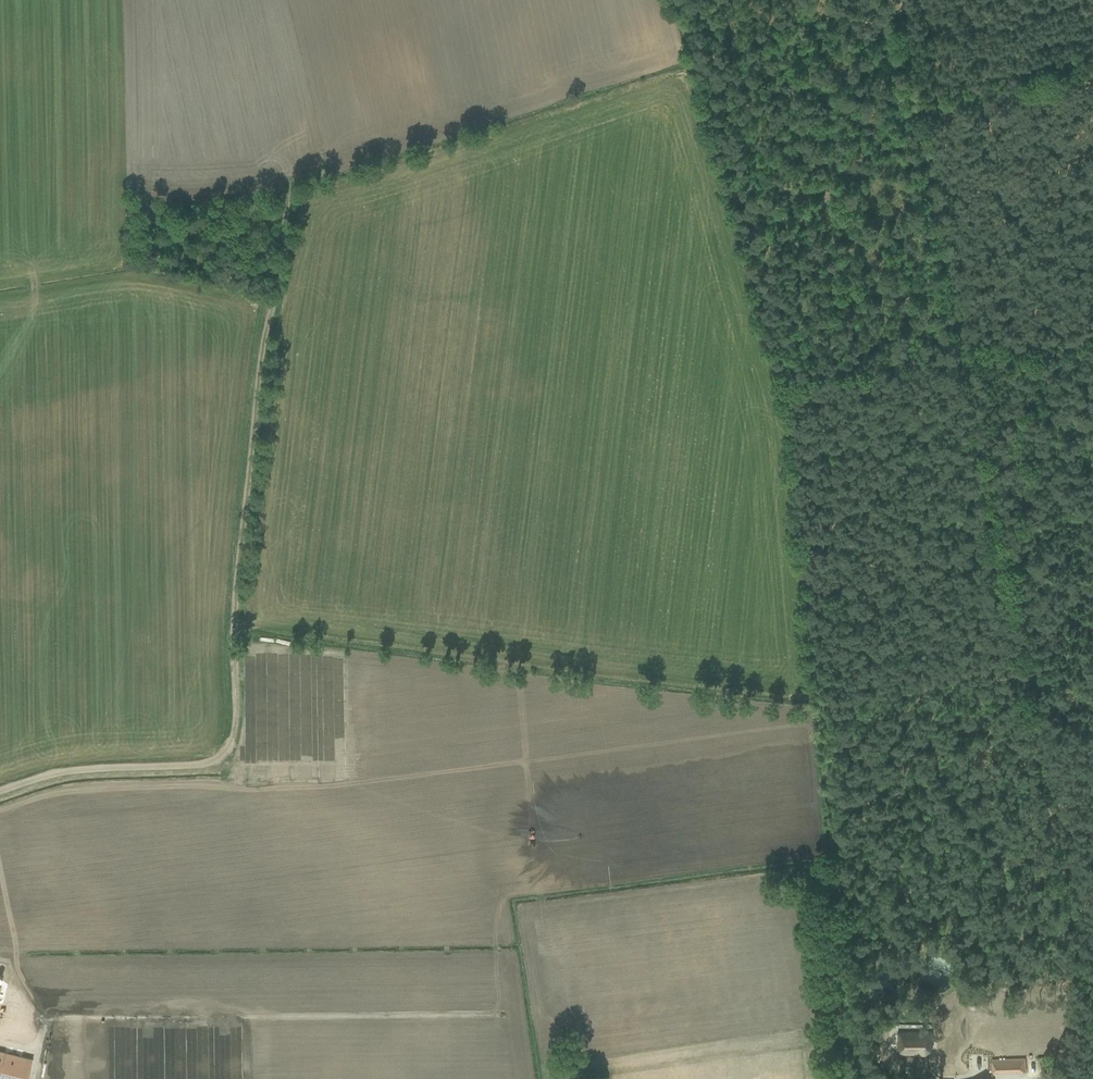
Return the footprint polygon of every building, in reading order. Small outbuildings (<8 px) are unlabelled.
[(894,1032),(893,1054),(921,1054),(921,1033),(894,1032)] [(35,1054),(0,1047),(0,1078),(30,1078),(35,1054)] [(1027,1052),(992,1051),(991,1065),(1026,1067),(1027,1052)]
